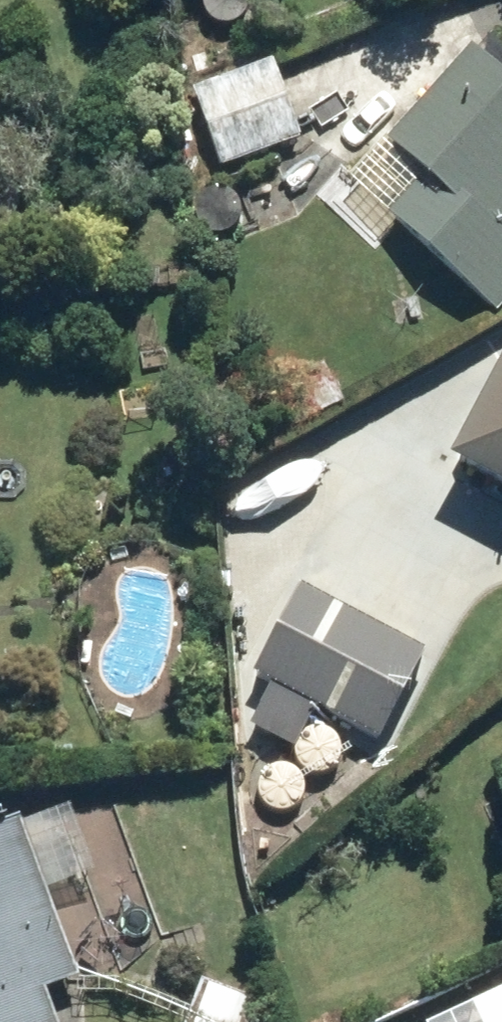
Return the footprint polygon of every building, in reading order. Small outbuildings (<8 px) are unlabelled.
[(486,314),(501,297),(501,249),(495,242),(501,234),(501,89),(459,49),(373,142),(399,166),(384,167),(376,176),(377,192),(385,201),(375,213),(486,314)] [(213,167),(291,137),(262,61),(184,91),(213,167)] [(501,498),(501,363),(491,357),(434,463),(501,498)] [(332,401),(314,364),(272,385),(262,364),(226,383),(253,440),(332,401)] [(260,563),(348,517),(309,444),(222,489),(260,563)] [(281,752),(302,711),(374,748),(420,660),(294,595),(248,683),(267,693),(246,734),(281,752)] [(10,821),(0,825),(0,1021),(47,1021),(35,990),(68,978),(10,821)] [(190,1021),(238,1021),(245,1021),(248,1014),(241,999),(203,985),(190,1021)] [(410,1021),(442,1021),(433,1000),(405,1011),(410,1021)]
